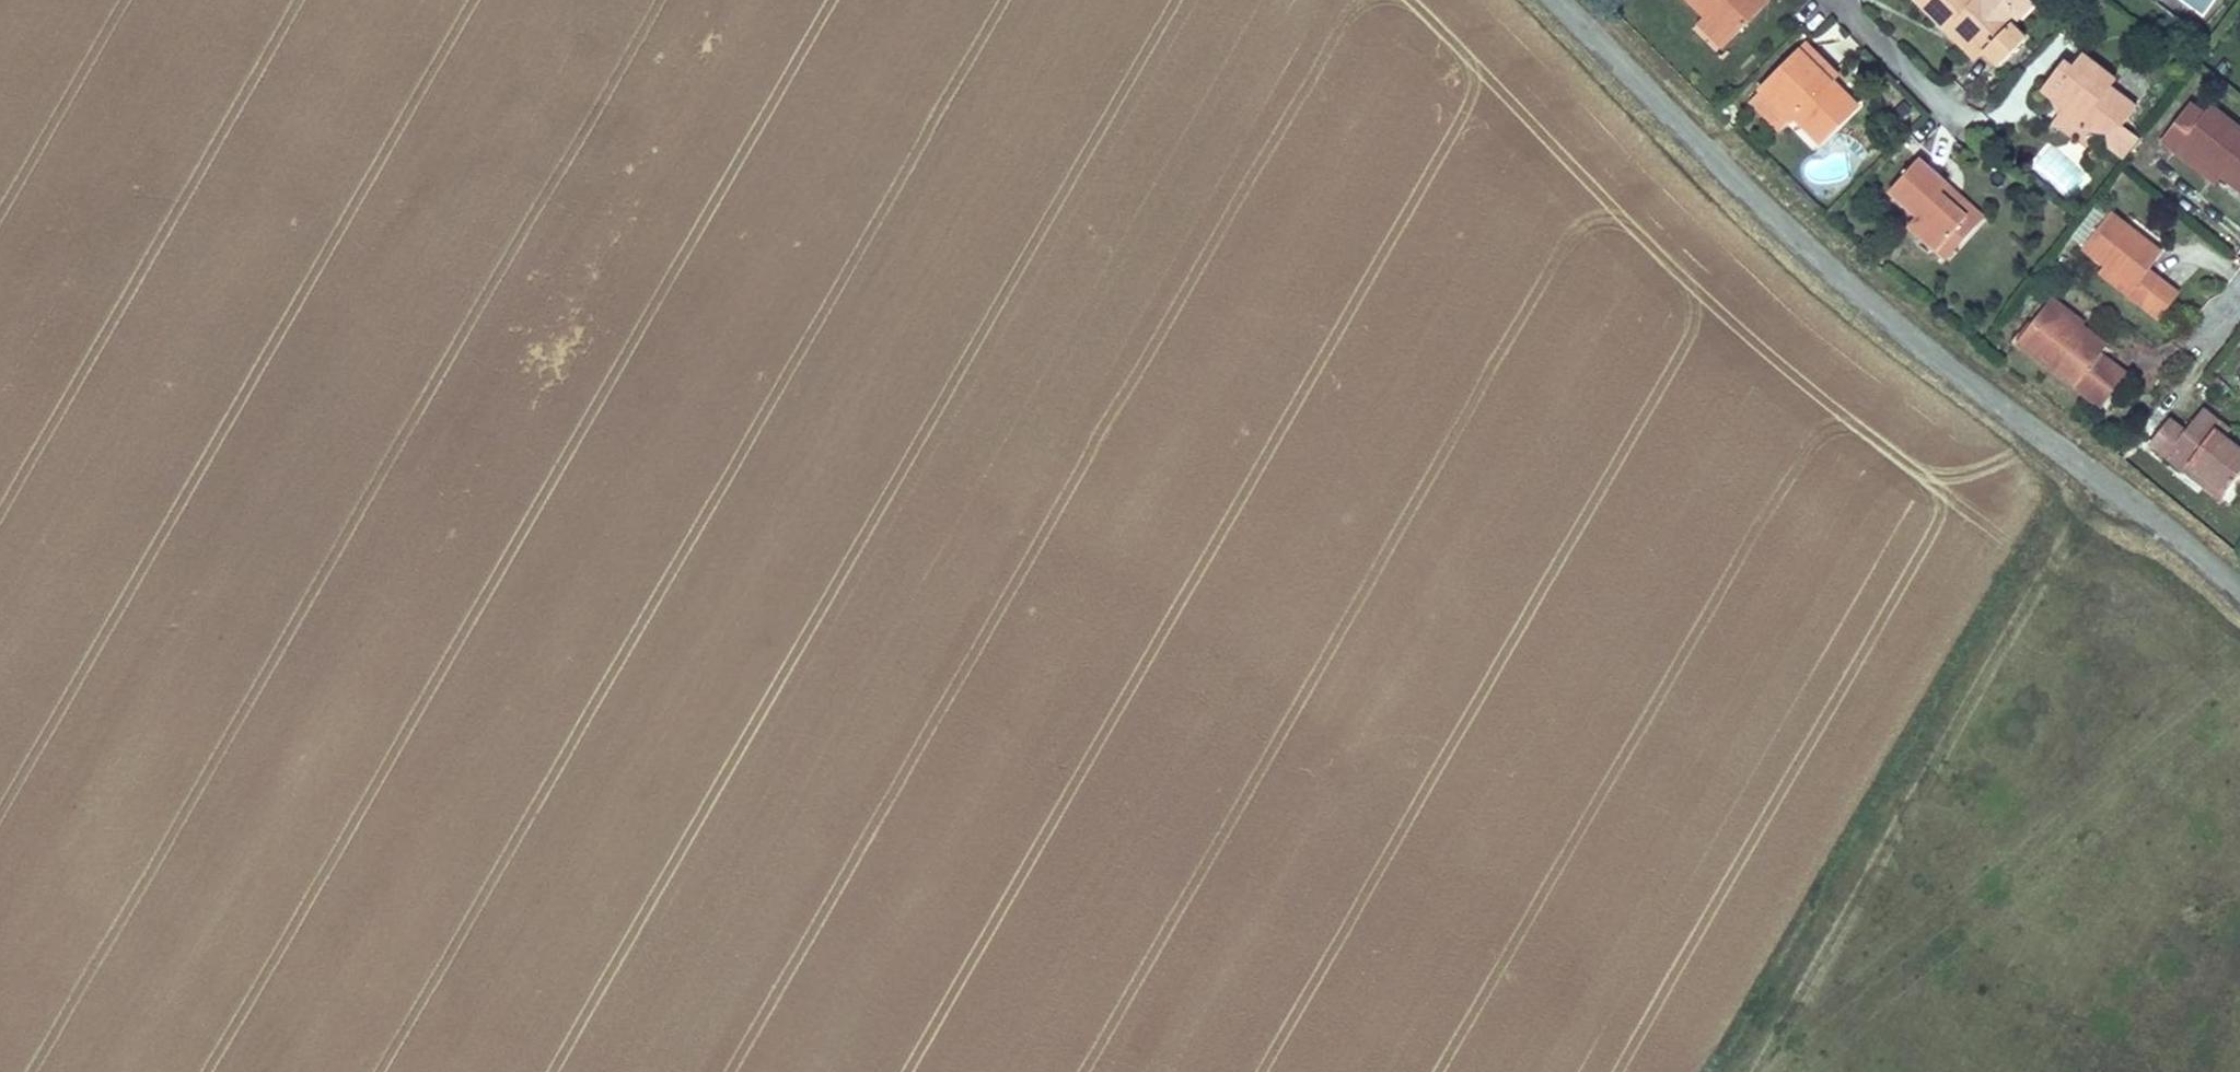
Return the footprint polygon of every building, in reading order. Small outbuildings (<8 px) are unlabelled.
[(1722,57),(1770,5),(1764,0),(1677,0),(1703,23),(1695,32),(1722,57)] [(2026,38),(2013,26),(2034,5),(2029,0),(1913,0),(1912,1),(1942,31),(1948,26),(1979,56),(1981,54),(1996,68),(2026,38)] [(1942,31),(1973,62),(1979,56),(1948,26),(1942,31)] [(1806,43),(1801,48),(1833,80),(1839,74),(1806,43)] [(1820,147),(1860,106),(1833,80),(1801,48),(1757,93),(1788,123),(1789,125),(1793,121),(1820,147)] [(2063,60),(2039,93),(2062,109),(2049,127),(2106,136),(2107,150),(2123,162),(2139,139),(2123,127),(2138,107),(2110,87),(2116,79),(2082,54),(2072,67),(2063,60)] [(1747,103),(1778,133),(1788,123),(1757,93),(1747,103)] [(2211,105),(2205,113),(2191,103),(2160,143),(2177,156),(2182,149),(2219,178),(2239,195),(2239,127),(2211,105)] [(2177,156),(2214,185),(2219,178),(2182,149),(2177,156)] [(1906,229),(1935,254),(1958,229),(1967,237),(1976,227),(1943,198),(1951,188),(1918,159),(1887,194),(1915,219),(1906,229)] [(1984,217),(1951,188),(1943,198),(1976,227),(1984,217)] [(2071,239),(2083,248),(2108,216),(2096,207),(2071,239)] [(2083,248),(2081,252),(2102,268),(2106,262),(2133,283),(2123,295),(2158,321),(2180,293),(2149,270),(2163,252),(2111,212),(2108,216),(2083,248)] [(1944,262),(1967,237),(1958,229),(1935,254),(1944,262)] [(2097,275),(2123,295),(2133,283),(2106,262),(2102,268),(2097,275)] [(2053,298),(2032,324),(2043,333),(2059,312),(2081,329),(2083,326),(2086,323),(2053,298)] [(2016,346),(2100,410),(2128,374),(2102,353),(2108,345),(2083,326),(2081,329),(2059,312),(2043,333),(2032,324),(2016,346)] [(2148,447),(2186,475),(2189,470),(2224,496),(2234,483),(2239,475),(2239,448),(2226,437),(2231,430),(2203,409),(2187,431),(2170,418),(2148,447)] [(2186,475),(2220,501),(2224,496),(2189,470),(2186,475)]
